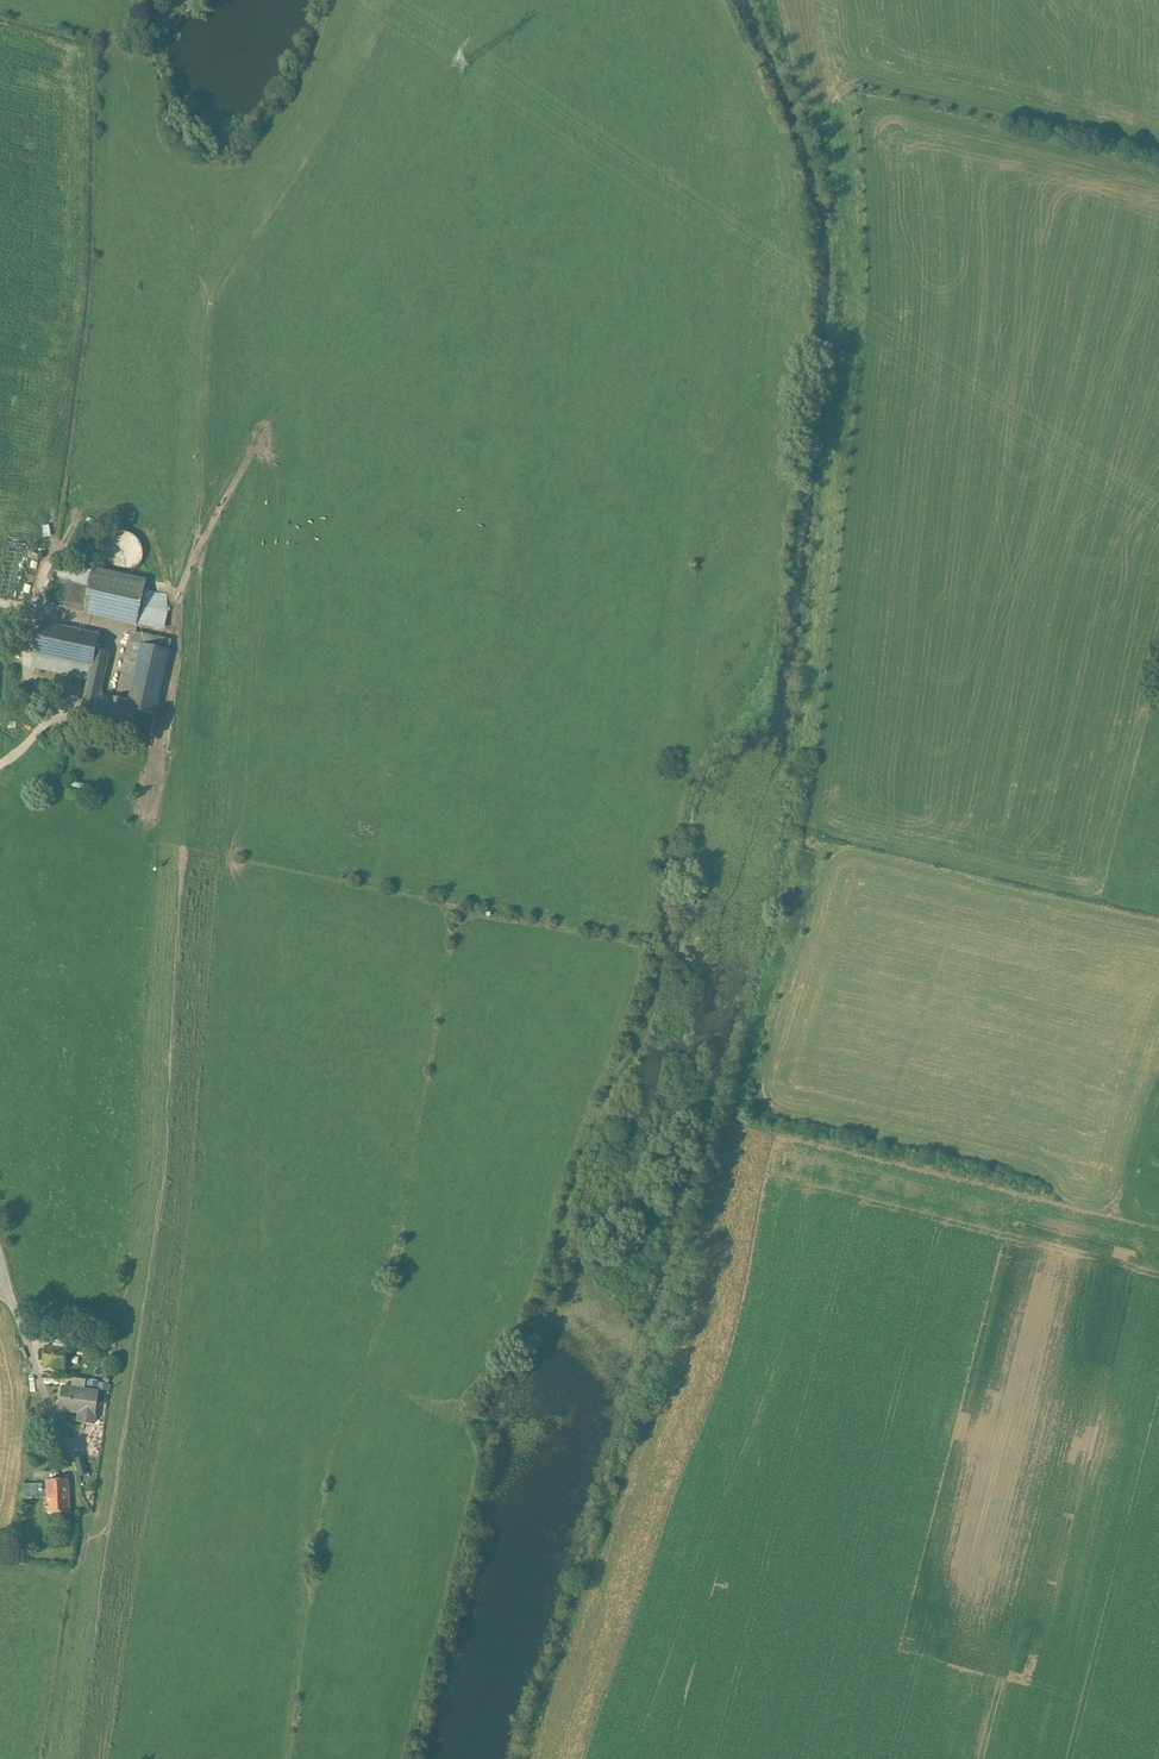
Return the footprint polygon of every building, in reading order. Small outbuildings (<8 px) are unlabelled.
[(116,573),(123,574),(128,574),(135,571),(140,566),(143,560),(144,552),(142,545),(139,539),(133,534),(126,532),(119,532),(112,534),(106,538),(102,545),(100,552),(101,559),(104,566),(108,570),(116,573)] [(56,566),(48,605),(84,613),(84,616),(136,627),(136,624),(163,630),(166,613),(165,595),(144,589),(147,579),(128,574),(123,574),(116,573),(108,570),(93,568),(91,574),(56,566)] [(41,623),(31,669),(90,680),(81,720),(129,734),(136,712),(156,717),(172,644),(130,635),(117,700),(100,696),(109,656),(97,652),(101,636),(41,623)] [(69,1349),(47,1345),(44,1363),(66,1367),(69,1349)] [(73,1386),(63,1385),(60,1410),(78,1412),(77,1422),(97,1425),(101,1390),(87,1388),(88,1379),(74,1377),(73,1386)] [(80,1474),(87,1473),(85,1454),(78,1455),(80,1474)] [(70,1480),(27,1483),(28,1497),(45,1496),(47,1513),(72,1511),(70,1480)]
